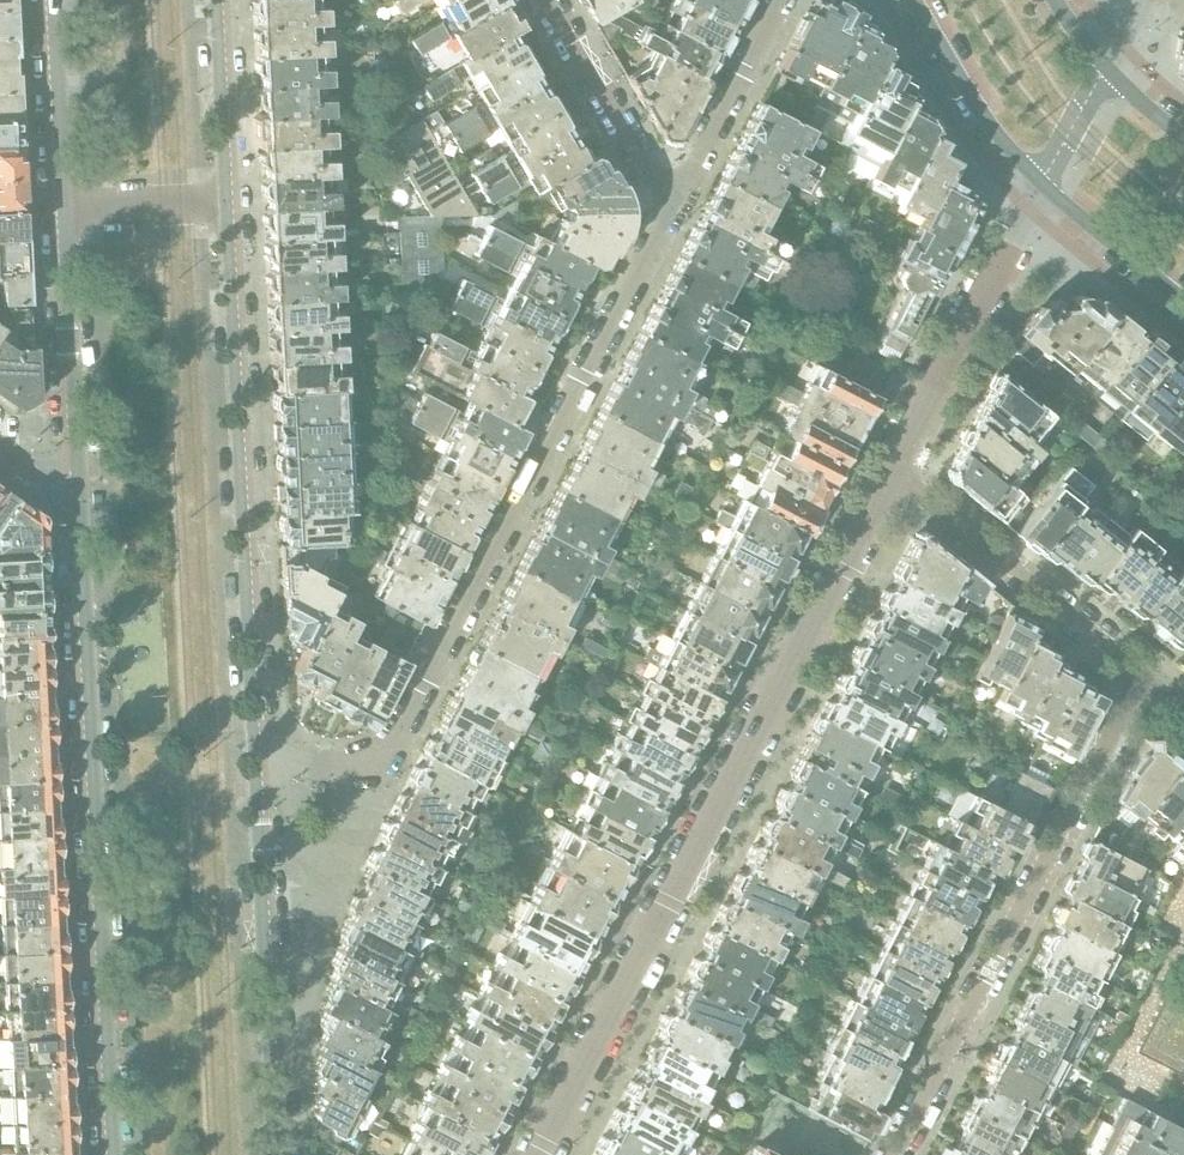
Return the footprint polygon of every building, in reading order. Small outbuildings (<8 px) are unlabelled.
[(12,9),(12,0),(0,0),(0,9),(12,9)] [(257,28),(317,26),(317,24),(325,24),(325,8),(317,8),(316,0),(254,0),(252,2),(252,12),(257,16),(257,28)] [(390,3),(397,15),(422,0),(396,0),(390,3)] [(507,1),(509,0),(451,0),(446,4),(443,5),(449,16),(408,40),(417,54),(507,1)] [(612,12),(626,4),(631,6),(634,0),(580,0),(594,23),(603,17),(612,12)] [(687,0),(676,0),(664,24),(719,54),(734,25),(687,0)] [(734,25),(747,0),(687,0),(734,25)] [(802,20),(759,103),(770,108),(775,99),(774,96),(780,83),(787,71),(798,77),(800,74),(821,85),(855,23),(856,20),(854,12),(841,6),(833,8),(817,0),(810,14),(807,13),(803,20),(802,20)] [(408,59),(422,84),(510,33),(522,27),(507,1),(417,54),(411,57),(408,59)] [(14,37),(13,28),(15,24),(15,15),(12,11),(12,9),(0,9),(0,37),(14,37)] [(612,12),(603,17),(606,23),(607,23),(613,26),(619,29),(617,34),(618,33),(630,39),(637,25),(612,12)] [(597,28),(606,23),(603,17),(594,23),(597,28)] [(719,54),(664,24),(658,22),(651,35),(643,31),(638,41),(650,47),(703,74),(706,69),(712,68),(719,54)] [(601,33),(613,26),(607,23),(606,23),(597,28),(600,34),(601,33)] [(855,23),(821,85),(821,87),(815,99),(824,103),(830,92),(839,97),(835,104),(855,114),(881,66),(887,54),(884,45),(870,38),(874,32),(855,23)] [(259,59),(319,56),(318,54),(327,54),(326,39),(318,39),(317,26),(257,28),(253,32),(254,42),(258,46),(259,59)] [(617,34),(619,29),(613,26),(601,33),(606,41),(617,34)] [(1180,31),(1178,38),(1177,38),(1174,54),(1176,54),(1174,62),(1180,63),(1178,74),(1183,79),(1183,32),(1180,31)] [(476,87),(529,56),(522,44),(515,42),(510,33),(422,84),(419,86),(427,99),(469,75),(476,87)] [(15,62),(15,56),(17,52),(16,43),(14,39),(14,37),(0,37),(0,63),(15,62)] [(703,74),(650,47),(643,60),(647,65),(644,72),(640,70),(625,78),(662,140),(675,139),(691,108),(689,102),(693,95),(699,94),(704,83),(701,78),(703,74)] [(372,60),(371,51),(361,52),(361,61),(372,60)] [(260,77),(261,89),(320,86),(320,85),(328,85),(328,69),(319,69),(319,56),(259,59),(255,63),(255,73),(260,77)] [(421,121),(421,122),(435,146),(540,84),(535,75),(537,68),(529,56),(476,87),(483,99),(443,123),(435,111),(421,120),(421,121)] [(387,68),(382,59),(372,65),(377,74),(387,68)] [(17,93),(19,89),(18,80),(16,76),(15,62),(0,63),(0,94),(17,93)] [(879,164),(911,103),(913,98),(910,89),(896,82),(900,76),(881,66),(855,114),(840,143),(846,146),(879,164)] [(390,92),(389,69),(376,76),(376,99),(390,92)] [(435,146),(442,158),(456,149),(457,151),(497,128),(504,140),(559,107),(552,95),(546,94),(540,84),(435,146)] [(262,120),(322,116),(330,116),(330,100),(321,100),(320,86),(261,89),(256,94),(257,103),(262,107),(262,120)] [(18,120),(20,117),(20,108),(17,104),(17,93),(0,94),(0,121),(18,120)] [(719,180),(772,207),(780,192),(781,192),(786,182),(809,194),(823,168),(798,155),(801,149),(811,129),(770,108),(759,103),(719,180)] [(900,187),(932,125),(927,117),(919,113),(921,108),(911,103),(879,164),(872,177),(885,184),(886,180),(900,187)] [(351,113),(351,106),(338,107),(338,114),(351,113)] [(522,164),(570,135),(565,126),(567,120),(559,107),(504,140),(511,151),(471,174),(478,188),(514,168),(508,159),(516,154),(522,164)] [(264,150),(323,147),(323,146),(332,146),(331,130),(322,130),(322,116),(262,120),(258,124),(258,134),(263,138),(264,150)] [(19,149),(22,145),(21,136),(18,132),(18,121),(18,120),(0,121),(0,149),(19,149)] [(442,158),(435,146),(421,122),(394,138),(394,156),(430,216),(440,217),(476,216),(442,158)] [(932,125),(900,187),(892,202),(920,217),(924,218),(944,180),(953,162),(948,153),(939,148),(942,142),(931,137),(934,130),(932,125)] [(537,190),(545,186),(589,158),(582,146),(576,145),(570,135),(522,164),(526,170),(518,175),(514,168),(478,188),(466,195),(470,202),(482,194),(487,203),(530,177),(537,190)] [(265,181),(325,178),(325,177),(333,177),(332,160),(324,161),(323,147),(264,150),(259,155),(260,165),(265,168),(265,181)] [(21,177),(23,173),(23,167),(20,162),(19,149),(0,149),(0,178),(21,177)] [(569,212),(629,211),(629,205),(626,194),(621,183),(618,185),(608,168),(604,170),(598,158),(591,157),(589,158),(545,186),(558,207),(566,206),(569,212)] [(829,188),(835,176),(827,172),(821,183),(829,188)] [(22,209),(22,197),(24,192),(24,186),(21,182),(21,177),(0,178),(0,210),(22,209)] [(266,199),(267,211),(326,207),(335,207),(334,191),(326,192),(325,178),(265,181),(261,185),(261,195),(266,199)] [(759,232),(772,207),(719,180),(680,256),(732,283),(740,268),(764,280),(783,244),(759,232)] [(924,218),(920,217),(908,239),(905,238),(891,265),(902,271),(899,278),(902,287),(910,291),(883,343),(878,354),(894,362),(976,205),(972,194),(944,180),(924,218)] [(822,198),(828,188),(819,184),(813,194),(822,198)] [(491,215),(516,214),(516,201),(491,215)] [(268,242),(328,238),(336,238),(335,222),(327,222),(326,207),(267,211),(262,216),(263,226),(268,230),(268,242)] [(24,239),(23,229),(25,225),(25,215),(22,211),(22,209),(0,210),(0,241),(24,239)] [(560,218),(548,242),(596,268),(602,266),(608,254),(611,256),(620,239),(623,240),(628,229),(630,217),(629,211),(569,212),(566,219),(560,218)] [(517,226),(516,214),(491,215),(517,226)] [(440,217),(430,216),(398,218),(401,298),(391,316),(412,326),(442,267),(441,232),(440,217)] [(843,241),(850,228),(834,219),(827,232),(843,241)] [(596,268),(548,242),(536,237),(530,248),(489,227),(482,241),(575,290),(581,281),(587,279),(593,267),(595,268),(596,268)] [(575,290),(482,241),(469,234),(466,241),(478,247),(474,255),(515,276),(508,289),(566,319),(572,306),(570,300),(575,290)] [(887,264),(896,247),(898,244),(879,234),(876,240),(870,237),(863,251),(887,264)] [(270,272),(329,269),(338,268),(337,252),(329,253),(328,238),(268,242),(264,246),(264,256),(269,260),(270,272)] [(2,306),(30,304),(27,250),(26,239),(24,239),(0,241),(0,281),(1,281),(2,306)] [(804,270),(809,260),(795,253),(790,263),(804,270)] [(719,308),(732,283),(680,256),(655,304),(640,332),(692,359),(704,335),(729,347),(743,321),(719,308)] [(800,280),(804,272),(791,266),(787,273),(800,280)] [(271,290),(272,303),(331,299),(339,299),(339,283),(330,283),(329,269),(270,272),(266,277),(266,287),(271,290)] [(400,288),(399,278),(391,278),(391,288),(400,288)] [(559,332),(566,319),(508,289),(502,300),(461,279),(453,294),(548,343),(553,333),(559,332)] [(548,343),(453,294),(446,308),(487,330),(480,342),(538,372),(545,359),(543,353),(548,343)] [(1068,371),(1072,366),(1114,315),(1095,299),(1091,304),(1082,296),(1075,297),(1071,302),(1069,300),(1050,302),(1043,311),(1039,308),(1033,316),(1032,314),(1023,324),(1024,325),(1018,332),(1041,352),(1047,357),(1049,355),(1068,371)] [(273,333),(332,329),(332,330),(341,329),(340,313),(331,314),(331,299),(272,303),(267,307),(268,317),(272,321),(273,333)] [(0,325),(0,396),(21,410),(35,402),(32,346),(30,304),(2,306),(3,327),(0,325)] [(120,320),(119,305),(109,305),(111,321),(120,320)] [(1072,366),(1099,388),(1142,335),(1133,328),(1131,320),(1124,314),(1115,314),(1114,315),(1072,366)] [(366,327),(365,319),(347,320),(348,329),(366,327)] [(274,352),(275,364),(335,360),(342,359),(341,344),(333,344),(332,330),(332,329),(273,333),(269,338),(269,348),(274,352)] [(532,384),(538,372),(480,342),(474,353),(434,332),(426,346),(423,344),(422,346),(520,395),(525,386),(532,384)] [(598,414),(656,445),(668,421),(678,426),(687,423),(705,432),(711,420),(712,421),(717,410),(699,401),(688,390),(680,385),(693,361),(691,360),(692,359),(640,332),(624,363),(598,414)] [(1031,365),(1041,352),(1018,332),(1017,333),(1009,348),(1010,349),(1007,356),(1020,366),(1025,360),(1031,365)] [(1125,410),(1168,357),(1159,349),(1158,343),(1148,334),(1142,335),(1099,388),(1125,410)] [(520,395),(422,346),(414,363),(411,361),(398,353),(393,363),(411,375),(469,403),(519,428),(527,411),(521,408),(526,398),(520,395)] [(779,392),(858,433),(867,415),(865,414),(866,412),(870,410),(873,403),(873,399),(874,397),(876,398),(887,377),(890,371),(856,353),(842,379),(816,365),(802,394),(783,384),(779,392)] [(1151,430),(1183,389),(1183,368),(1183,364),(1183,363),(1175,356),(1168,357),(1125,410),(1146,427),(1135,440),(1140,444),(1151,430)] [(276,394),(342,390),(345,390),(343,374),(335,375),(335,360),(275,364),(270,368),(271,378),(276,382),(276,394)] [(1010,427),(1032,445),(1043,432),(1039,429),(1050,415),(997,372),(975,415),(1002,437),(1010,427)] [(1183,443),(1183,389),(1151,430),(1177,452),(1183,443)] [(277,412),(278,425),(342,421),(349,420),(349,407),(343,407),(342,390),(276,394),(274,394),(273,399),(272,403),(272,404),(273,408),(275,412),(277,412)] [(858,433),(779,392),(776,397),(795,407),(781,433),(840,464),(849,448),(850,448),(858,433)] [(519,428),(469,403),(463,414),(422,393),(414,409),(510,458),(515,448),(516,447),(524,431),(519,428)] [(497,483),(510,458),(414,409),(407,422),(446,443),(440,456),(497,483)] [(644,467),(656,445),(598,414),(584,439),(580,447),(573,461),(558,490),(617,520),(630,495),(633,497),(640,484),(655,491),(663,476),(644,467)] [(975,415),(959,446),(1009,486),(1029,461),(1029,460),(1038,450),(1032,445),(1010,427),(1002,437),(975,415)] [(279,454),(342,450),(349,449),(348,437),(343,436),(342,421),(278,425),(273,425),(274,443),(279,442),(279,454)] [(831,482),(840,464),(781,433),(766,462),(747,452),(745,457),(823,499),(832,483),(831,482)] [(1009,486),(959,446),(947,469),(950,482),(1004,526),(1025,499),(1009,486)] [(343,468),(342,450),(279,454),(279,455),(278,455),(276,459),(275,464),(275,465),(276,469),(278,473),(280,473),(281,486),(343,482),(343,483),(348,482),(347,468),(343,468)] [(476,523),(497,483),(440,456),(425,484),(458,500),(452,511),(476,523)] [(814,516),(823,499),(745,457),(741,464),(760,474),(746,502),(742,500),(741,501),(804,532),(805,530),(808,528),(812,521),(811,517),(813,515),(814,516)] [(395,465),(411,472),(414,466),(399,459),(395,465)] [(411,472),(395,465),(389,477),(409,478),(411,473),(411,472)] [(1015,534),(1036,552),(1077,502),(1091,485),(1069,467),(1015,534)] [(1152,481),(1142,473),(1134,482),(1141,487),(1152,481)] [(1119,497),(1130,485),(1119,475),(1108,488),(1119,497)] [(282,516),(338,512),(349,512),(348,498),(343,498),(343,483),(343,482),(281,486),(276,486),(277,504),(282,503),(282,516)] [(461,553),(476,523),(452,511),(458,500),(425,484),(414,507),(419,510),(410,528),(414,530),(461,553)] [(1183,496),(1183,491),(1178,486),(1162,505),(1170,512),(1183,496)] [(532,539),(518,569),(575,599),(589,574),(592,575),(607,547),(603,545),(616,521),(617,520),(558,490),(532,539)] [(0,500),(0,552),(42,551),(41,524),(35,512),(5,492),(0,500)] [(695,511),(698,505),(689,500),(685,506),(695,511)] [(1110,510),(1115,503),(1112,500),(1106,507),(1110,510)] [(806,533),(804,532),(741,501),(733,516),(720,510),(714,521),(727,528),(727,529),(787,559),(792,549),(798,548),(806,533)] [(1062,567),(1104,517),(1093,508),(1089,512),(1077,502),(1036,552),(1049,562),(1055,561),(1062,567)] [(283,534),(284,545),(333,541),(338,540),(338,539),(357,550),(367,537),(353,538),(352,529),(338,530),(338,512),(280,516),(279,521),(278,525),(279,530),(281,534),(283,534)] [(1090,583),(1127,536),(1104,517),(1062,567),(1083,584),(1090,583)] [(1171,533),(1179,523),(1173,518),(1165,527),(1171,533)] [(665,544),(669,535),(657,528),(652,538),(665,544)] [(1108,592),(1116,598),(1156,551),(1158,548),(1133,528),(1127,536),(1090,583),(1102,593),(1108,592)] [(789,565),(787,559),(727,529),(713,555),(773,586),(778,577),(784,576),(789,565)] [(461,553),(414,530),(411,535),(397,562),(414,570),(420,557),(451,572),(461,553)] [(894,582),(957,614),(958,611),(961,613),(965,605),(969,607),(982,582),(924,535),(911,538),(893,574),(895,580),(894,582)] [(325,612),(326,613),(339,588),(319,577),(329,558),(334,557),(333,541),(284,545),(279,545),(283,614),(285,615),(283,618),(284,628),(289,631),(287,634),(289,640),(305,648),(325,612)] [(380,563),(385,553),(372,546),(367,555),(380,563)] [(43,580),(43,567),(43,565),(42,551),(0,552),(0,581),(43,580)] [(1142,616),(1181,568),(1179,566),(1178,568),(1156,551),(1116,598),(1114,600),(1135,617),(1142,616)] [(359,568),(364,559),(354,554),(349,563),(359,568)] [(773,586),(713,555),(699,583),(759,613),(764,605),(770,603),(775,593),(773,587),(773,586)] [(414,570),(397,562),(377,601),(385,605),(386,605),(411,617),(424,624),(451,572),(420,557),(414,570)] [(619,564),(606,558),(604,563),(616,570),(619,564)] [(613,576),(616,570),(604,563),(601,570),(613,576)] [(1162,638),(1183,611),(1183,571),(1181,568),(1142,616),(1150,622),(1150,628),(1162,638)] [(477,646),(536,676),(547,653),(551,654),(566,626),(562,624),(574,601),(575,599),(518,569),(492,618),(477,646)] [(44,610),(45,607),(45,604),(44,592),(43,590),(43,580),(0,581),(0,612),(44,610)] [(951,626),(957,614),(894,582),(890,590),(884,591),(878,602),(881,608),(944,640),(944,639),(939,637),(946,624),(951,626)] [(759,615),(759,613),(699,583),(684,611),(745,641),(749,633),(755,631),(761,620),(759,615)] [(391,618),(395,610),(385,605),(383,608),(387,616),(391,618)] [(944,640),(881,608),(876,617),(869,619),(864,629),(866,635),(925,665),(933,651),(937,653),(944,640)] [(46,638),(45,611),(44,610),(0,612),(0,640),(46,638)] [(745,641),(684,611),(669,640),(730,670),(735,660),(741,659),(746,648),(744,642),(745,641)] [(1183,650),(1183,611),(1162,638),(1174,647),(1180,647),(1183,650)] [(340,621),(326,613),(325,612),(305,648),(293,672),(294,673),(293,674),(297,679),(303,682),(310,683),(310,681),(320,686),(346,637),(347,638),(356,622),(343,615),(340,621)] [(995,700),(997,700),(1029,637),(1034,629),(1032,622),(1021,617),(1016,619),(1006,614),(973,679),(986,686),(988,681),(1001,689),(995,700)] [(925,665),(866,635),(861,645),(855,647),(850,657),(852,663),(915,695),(911,692),(918,679),(923,681),(931,668),(925,665)] [(347,638),(346,637),(320,686),(314,698),(315,699),(313,703),(330,711),(332,708),(343,713),(376,647),(364,641),(361,645),(347,638)] [(1018,721),(1020,721),(1052,658),(1054,655),(1044,650),(1043,644),(1029,637),(997,700),(1011,707),(1008,712),(1020,718),(1018,721)] [(46,638),(0,640),(0,669),(48,667),(46,638)] [(608,650),(584,638),(579,648),(602,661),(608,650)] [(730,670),(669,640),(662,655),(648,648),(643,659),(656,666),(658,667),(657,668),(716,699),(716,697),(721,688),(727,686),(732,676),(730,670)] [(438,722),(439,728),(495,755),(501,744),(504,746),(512,730),(514,730),(525,709),(523,708),(531,692),(529,691),(535,678),(536,676),(477,646),(461,678),(451,697),(438,722)] [(376,647),(343,713),(342,715),(346,720),(352,723),(358,724),(359,722),(368,726),(373,717),(375,718),(404,662),(395,657),(392,661),(377,653),(379,649),(376,647)] [(610,677),(621,656),(610,651),(600,672),(610,677)] [(1042,743),(1075,679),(1076,676),(1067,671),(1066,665),(1052,658),(1020,721),(1033,728),(1030,733),(1042,739),(1041,742),(1042,743)] [(908,708),(915,695),(852,663),(847,673),(841,674),(835,685),(838,691),(896,720),(903,706),(908,708)] [(48,667),(0,669),(0,699),(50,696),(48,667)] [(718,703),(716,699),(657,668),(651,682),(646,680),(640,692),(644,695),(643,696),(701,725),(706,716),(712,714),(718,703)] [(583,702),(591,686),(574,677),(566,693),(583,702)] [(1075,679),(1042,743),(1055,749),(1052,755),(1066,761),(1099,697),(1089,692),(1088,687),(1075,679)] [(896,720),(838,691),(833,701),(827,702),(819,717),(876,748),(877,746),(882,748),(890,733),(894,736),(901,722),(896,720)] [(50,696),(0,699),(0,725),(51,724),(50,696)] [(702,731),(701,725),(643,696),(636,709),(632,707),(625,720),(629,722),(629,723),(687,753),(692,744),(697,741),(700,737),(701,736),(702,731)] [(861,778),(876,748),(819,717),(796,761),(857,793),(859,789),(852,785),(857,776),(861,778)] [(687,753),(629,723),(622,737),(618,735),(611,748),(615,750),(615,751),(673,780),(677,772),(684,769),(689,759),(687,753)] [(51,724),(0,725),(0,754),(52,752),(51,724)] [(526,724),(522,732),(538,740),(542,733),(526,724)] [(560,743),(567,731),(555,725),(548,737),(560,743)] [(425,756),(484,785),(492,771),(497,774),(501,767),(505,770),(518,777),(521,771),(494,757),(494,756),(495,755),(439,728),(434,739),(429,740),(423,751),(425,756)] [(1128,768),(1112,799),(1135,817),(1139,813),(1180,764),(1173,756),(1164,751),(1153,742),(1152,738),(1143,739),(1143,743),(1136,753),(1138,755),(1136,758),(1128,768)] [(674,786),(673,780),(615,751),(607,765),(607,764),(600,778),(601,779),(600,780),(658,809),(663,799),(668,796),(672,792),(672,791),(674,786)] [(52,752),(0,754),(0,783),(54,781),(52,752)] [(484,786),(484,785),(425,756),(420,765),(414,767),(409,778),(410,784),(466,812),(480,785),(484,786)] [(857,793),(796,761),(790,773),(791,779),(787,788),(783,789),(842,820),(844,818),(849,820),(856,806),(851,803),(857,793)] [(1139,813),(1152,824),(1149,828),(1159,836),(1163,832),(1183,807),(1183,763),(1180,764),(1139,813)] [(1007,791),(1041,808),(1051,789),(1017,772),(1007,791)] [(1050,785),(1055,777),(1045,772),(1040,780),(1050,785)] [(660,814),(658,809),(600,780),(594,792),(588,789),(580,804),(587,807),(644,836),(649,827),(655,825),(660,814)] [(54,781),(0,783),(0,811),(55,809),(54,781)] [(466,812),(410,784),(406,793),(400,795),(395,806),(396,812),(451,840),(466,812)] [(837,832),(842,820),(783,789),(781,790),(775,801),(777,807),(772,817),(769,818),(828,849),(830,846),(835,848),(855,859),(860,849),(848,843),(843,845),(838,843),(842,834),(837,832)] [(1032,827),(1041,808),(1007,791),(998,809),(1027,825),(1032,827)] [(986,803),(989,796),(984,794),(980,800),(986,803)] [(972,796),(959,823),(1007,848),(1014,851),(1020,850),(1026,839),(1023,833),(1027,825),(998,809),(986,803),(980,800),(972,796)] [(645,842),(644,836),(587,807),(580,820),(574,817),(567,832),(630,863),(635,855),(639,852),(643,848),(643,847),(645,842)] [(1163,832),(1175,842),(1172,846),(1183,856),(1183,807),(1163,832)] [(55,809),(0,811),(0,839),(57,836),(55,809)] [(437,868),(451,840),(396,812),(391,821),(386,823),(380,834),(382,839),(383,840),(437,868)] [(822,860),(828,849),(769,818),(767,820),(763,824),(762,829),(762,835),(758,845),(754,846),(814,876),(815,874),(820,877),(820,876),(846,890),(851,880),(833,871),(828,874),(823,871),(828,863),(822,860)] [(953,819),(939,846),(987,871),(994,874),(1000,873),(1006,862),(1003,856),(1007,848),(959,823),(953,819)] [(632,869),(630,863),(567,832),(563,830),(547,860),(540,856),(543,851),(530,845),(524,855),(544,865),(543,868),(612,903),(611,900),(620,883),(626,881),(632,869)] [(1110,849),(1120,838),(1118,837),(1114,835),(1105,847),(1110,849)] [(57,836),(0,839),(0,868),(58,865),(57,836)] [(423,895),(437,868),(383,840),(378,849),(373,851),(367,862),(369,868),(423,895)] [(1146,869),(1138,865),(1126,858),(1110,849),(1105,847),(1091,840),(1077,866),(1133,894),(1146,869)] [(987,871),(939,846),(933,843),(919,870),(974,897),(980,896),(986,885),(983,879),(987,871)] [(814,876),(754,846),(752,846),(746,858),(748,863),(743,873),(741,873),(799,904),(800,902),(805,905),(813,891),(808,889),(814,876)] [(1138,865),(1143,858),(1129,851),(1126,858),(1138,865)] [(1152,863),(1144,859),(1143,858),(1138,865),(1146,869),(1148,870),(1149,869),(1152,863)] [(58,865),(0,868),(0,897),(60,894),(58,865)] [(1119,921),(1133,894),(1077,866),(1062,895),(1067,897),(1119,921)] [(364,886),(359,896),(415,925),(429,898),(423,895),(369,868),(369,869),(362,881),(364,886)] [(612,903),(543,868),(529,896),(508,885),(505,891),(526,902),(524,904),(592,937),(601,919),(607,918),(613,906),(612,903)] [(974,897),(919,870),(906,894),(960,924),(966,922),(972,911),(970,905),(974,897)] [(793,915),(799,904),(741,873),(737,875),(731,886),(733,892),(728,901),(786,932),(786,931),(791,933),(799,918),(793,915)] [(60,894),(0,897),(0,913),(1,926),(61,923),(60,894)] [(956,932),(960,924),(906,894),(893,921),(947,950),(952,949),(958,938),(956,932)] [(415,925),(359,896),(354,897),(349,908),(350,914),(347,921),(403,949),(415,925)] [(1125,924),(1119,921),(1067,897),(1062,905),(1056,907),(1050,917),(1052,923),(1057,925),(1112,949),(1125,924)] [(468,918),(474,907),(459,899),(454,910),(468,918)] [(786,932),(728,901),(723,904),(720,909),(718,914),(719,919),(714,929),(777,962),(784,947),(779,945),(786,932)] [(594,942),(592,937),(524,904),(518,917),(516,916),(508,932),(501,928),(498,934),(505,938),(504,941),(513,945),(573,974),(582,956),(588,954),(594,942)] [(845,926),(849,917),(841,912),(836,922),(845,926)] [(402,951),(403,949),(347,921),(340,934),(340,943),(336,951),(338,952),(391,979),(405,952),(402,951)] [(947,950),(893,921),(879,947),(933,977),(939,975),(945,964),(943,958),(947,950)] [(63,951),(61,923),(1,926),(2,953),(63,951)] [(1043,952),(1098,976),(1102,979),(1116,951),(1112,949),(1057,925),(1053,933),(1046,935),(1041,945),(1043,952)] [(704,948),(699,957),(757,987),(762,990),(769,976),(764,973),(771,959),(777,962),(714,929),(708,931),(702,943),(704,948)] [(574,980),(573,974),(513,945),(507,957),(499,953),(492,966),(501,971),(500,971),(558,1001),(563,990),(570,988),(574,980)] [(422,953),(409,946),(406,952),(419,959),(422,953)] [(929,985),(933,977),(879,947),(865,974),(919,1003),(925,1001),(931,990),(929,985)] [(64,980),(63,951),(2,953),(4,982),(64,980)] [(331,982),(384,1006),(398,980),(392,977),(391,979),(338,952),(331,965),(332,972),(327,980),(331,982)] [(1091,991),(1098,976),(1043,952),(1036,965),(1038,971),(1043,973),(1038,982),(1089,1007),(1096,994),(1091,991)] [(689,976),(684,986),(741,1016),(747,1019),(748,1017),(768,1028),(773,1018),(760,1012),(756,1015),(750,1012),(754,1004),(749,1002),(757,987),(699,957),(694,959),(688,971),(689,976)] [(1154,967),(1139,959),(1136,965),(1151,973),(1154,967)] [(1136,1052),(1178,1074),(1182,1066),(1183,1066),(1183,967),(1180,965),(1136,1052)] [(437,989),(444,975),(445,972),(435,967),(428,985),(437,989)] [(915,1011),(919,1003),(865,974),(856,970),(849,983),(858,988),(852,1000),(906,1029),(912,1028),(917,1017),(915,1011)] [(558,1001),(500,971),(493,986),(485,982),(478,994),(486,998),(544,1028),(549,1018),(556,1016),(560,1007),(558,1001)] [(66,1008),(64,980),(4,982),(5,1011),(66,1008)] [(391,1010),(384,1006),(331,982),(324,994),(326,1000),(321,1011),(325,1013),(377,1037),(391,1010)] [(1021,1006),(1070,1030),(1086,1038),(1093,1024),(1090,1024),(1083,1020),(1089,1008),(1089,1007),(1038,982),(1034,990),(1028,992),(1021,1006)] [(675,1004),(670,1014),(728,1043),(732,1045),(740,1031),(735,1029),(741,1016),(684,986),(680,989),(676,993),(674,999),(675,1004)] [(546,1035),(544,1028),(486,998),(479,1013),(471,1009),(464,1022),(470,1025),(530,1056),(535,1045),(542,1043),(546,1035)] [(906,1029),(852,1000),(838,1026),(893,1055),(900,1054),(904,1043),(902,1038),(901,1037),(906,1029)] [(1063,1044),(1070,1030),(1021,1006),(1014,1020),(1015,1025),(1012,1033),(1071,1063),(1077,1051),(1063,1044)] [(67,1036),(66,1008),(5,1011),(7,1039),(67,1036)] [(417,1023),(422,1014),(410,1008),(405,1016),(417,1023)] [(320,1043),(372,1069),(378,1057),(374,1055),(382,1039),(377,1037),(325,1013),(319,1025),(321,1031),(316,1042),(320,1043)] [(1112,1019),(1099,1013),(1097,1018),(1109,1024),(1111,1019),(1112,1019)] [(660,1033),(656,1041),(719,1073),(725,1061),(721,1058),(728,1043),(670,1014),(664,1015),(658,1027),(660,1033)] [(532,1062),(530,1056),(470,1025),(463,1039),(456,1035),(449,1048),(456,1052),(455,1054),(515,1083),(521,1073),(527,1071),(532,1062)] [(890,1063),(893,1055),(838,1026),(825,1053),(829,1055),(887,1085),(894,1070),(892,1065),(890,1063)] [(1071,1063),(1012,1033),(1007,1043),(1001,1044),(994,1058),(1048,1086),(1055,1073),(1060,1075),(1067,1061),(1070,1063),(1071,1063)] [(8,1067),(69,1065),(68,1044),(67,1036),(7,1039),(8,1067)] [(719,1073),(656,1041),(655,1042),(650,1045),(647,1049),(645,1055),(646,1060),(642,1068),(703,1100),(709,1087),(706,1086),(713,1072),(718,1074),(719,1073)] [(318,1076),(360,1096),(374,1069),(372,1069),(320,1043),(315,1053),(320,1056),(313,1069),(315,1074),(318,1076)] [(416,1065),(421,1057),(412,1052),(407,1061),(416,1065)] [(515,1083),(455,1054),(449,1066),(442,1063),(435,1076),(441,1080),(501,1111),(506,1100),(513,1098),(518,1090),(515,1083)] [(880,1098),(887,1085),(829,1055),(817,1079),(824,1083),(870,1108),(873,1100),(880,1098)] [(1041,1098),(1048,1086),(994,1058),(986,1072),(988,1078),(984,1086),(1039,1114),(1046,1101),(1041,1098)] [(765,1078),(771,1067),(763,1062),(757,1074),(765,1078)] [(71,1094),(69,1065),(8,1067),(10,1097),(71,1094)] [(702,1101),(703,1100),(642,1068),(635,1080),(630,1081),(624,1092),(626,1097),(687,1129),(695,1114),(702,1118),(708,1104),(702,1101)] [(390,1087),(393,1080),(381,1074),(378,1081),(390,1087)] [(360,1096),(318,1076),(312,1088),(322,1092),(312,1112),(314,1120),(333,1129),(335,1135),(343,1139),(349,1137),(367,1100),(360,1096)] [(503,1117),(501,1111),(441,1080),(434,1093),(427,1090),(420,1103),(425,1106),(424,1108),(487,1138),(492,1128),(499,1126),(503,1117)] [(879,1112),(870,1108),(824,1083),(811,1109),(865,1139),(869,1130),(876,1128),(881,1118),(879,1113),(879,1112)] [(1032,1128),(1039,1114),(984,1086),(979,1095),(974,1097),(966,1111),(1021,1139),(1028,1126),(1032,1128)] [(72,1122),(71,1094),(10,1097),(11,1124),(72,1122)] [(687,1129),(626,1097),(621,1107),(616,1109),(610,1120),(612,1125),(671,1154),(673,1154),(680,1142),(687,1146),(692,1137),(697,1139),(694,1143),(709,1151),(714,1142),(687,1129)] [(1095,1121),(1101,1110),(1091,1105),(1085,1115),(1095,1121)] [(487,1138),(424,1108),(407,1140),(435,1154),(482,1154),(484,1154),(489,1145),(487,1138)] [(1124,1134),(1145,1144),(1156,1149),(1153,1154),(1183,1154),(1183,1129),(1145,1109),(1138,1122),(1132,1119),(1124,1134)] [(966,1111),(959,1124),(961,1130),(957,1139),(968,1144),(988,1154),(1018,1154),(1019,1154),(1014,1151),(1021,1139),(966,1111)] [(1073,1130),(1078,1121),(1067,1115),(1062,1124),(1073,1130)] [(387,1123),(375,1117),(372,1122),(373,1122),(384,1128),(387,1123)] [(1088,1133),(1094,1122),(1084,1117),(1078,1128),(1088,1133)] [(11,1124),(13,1153),(74,1150),(72,1123),(72,1122),(11,1124)] [(612,1125),(606,1135),(601,1137),(596,1148),(597,1153),(598,1153),(602,1154),(671,1154),(612,1125)] [(1069,1141),(1074,1133),(1062,1126),(1057,1134),(1069,1141)] [(1156,1149),(1145,1144),(1124,1134),(1119,1145),(1114,1154),(1153,1154),(1156,1149)] [(968,1144),(957,1139),(952,1147),(947,1149),(943,1154),(988,1154),(968,1144)] [(407,1140),(399,1154),(435,1154),(407,1140)] [(758,1147),(753,1154),(774,1154),(758,1147)]
